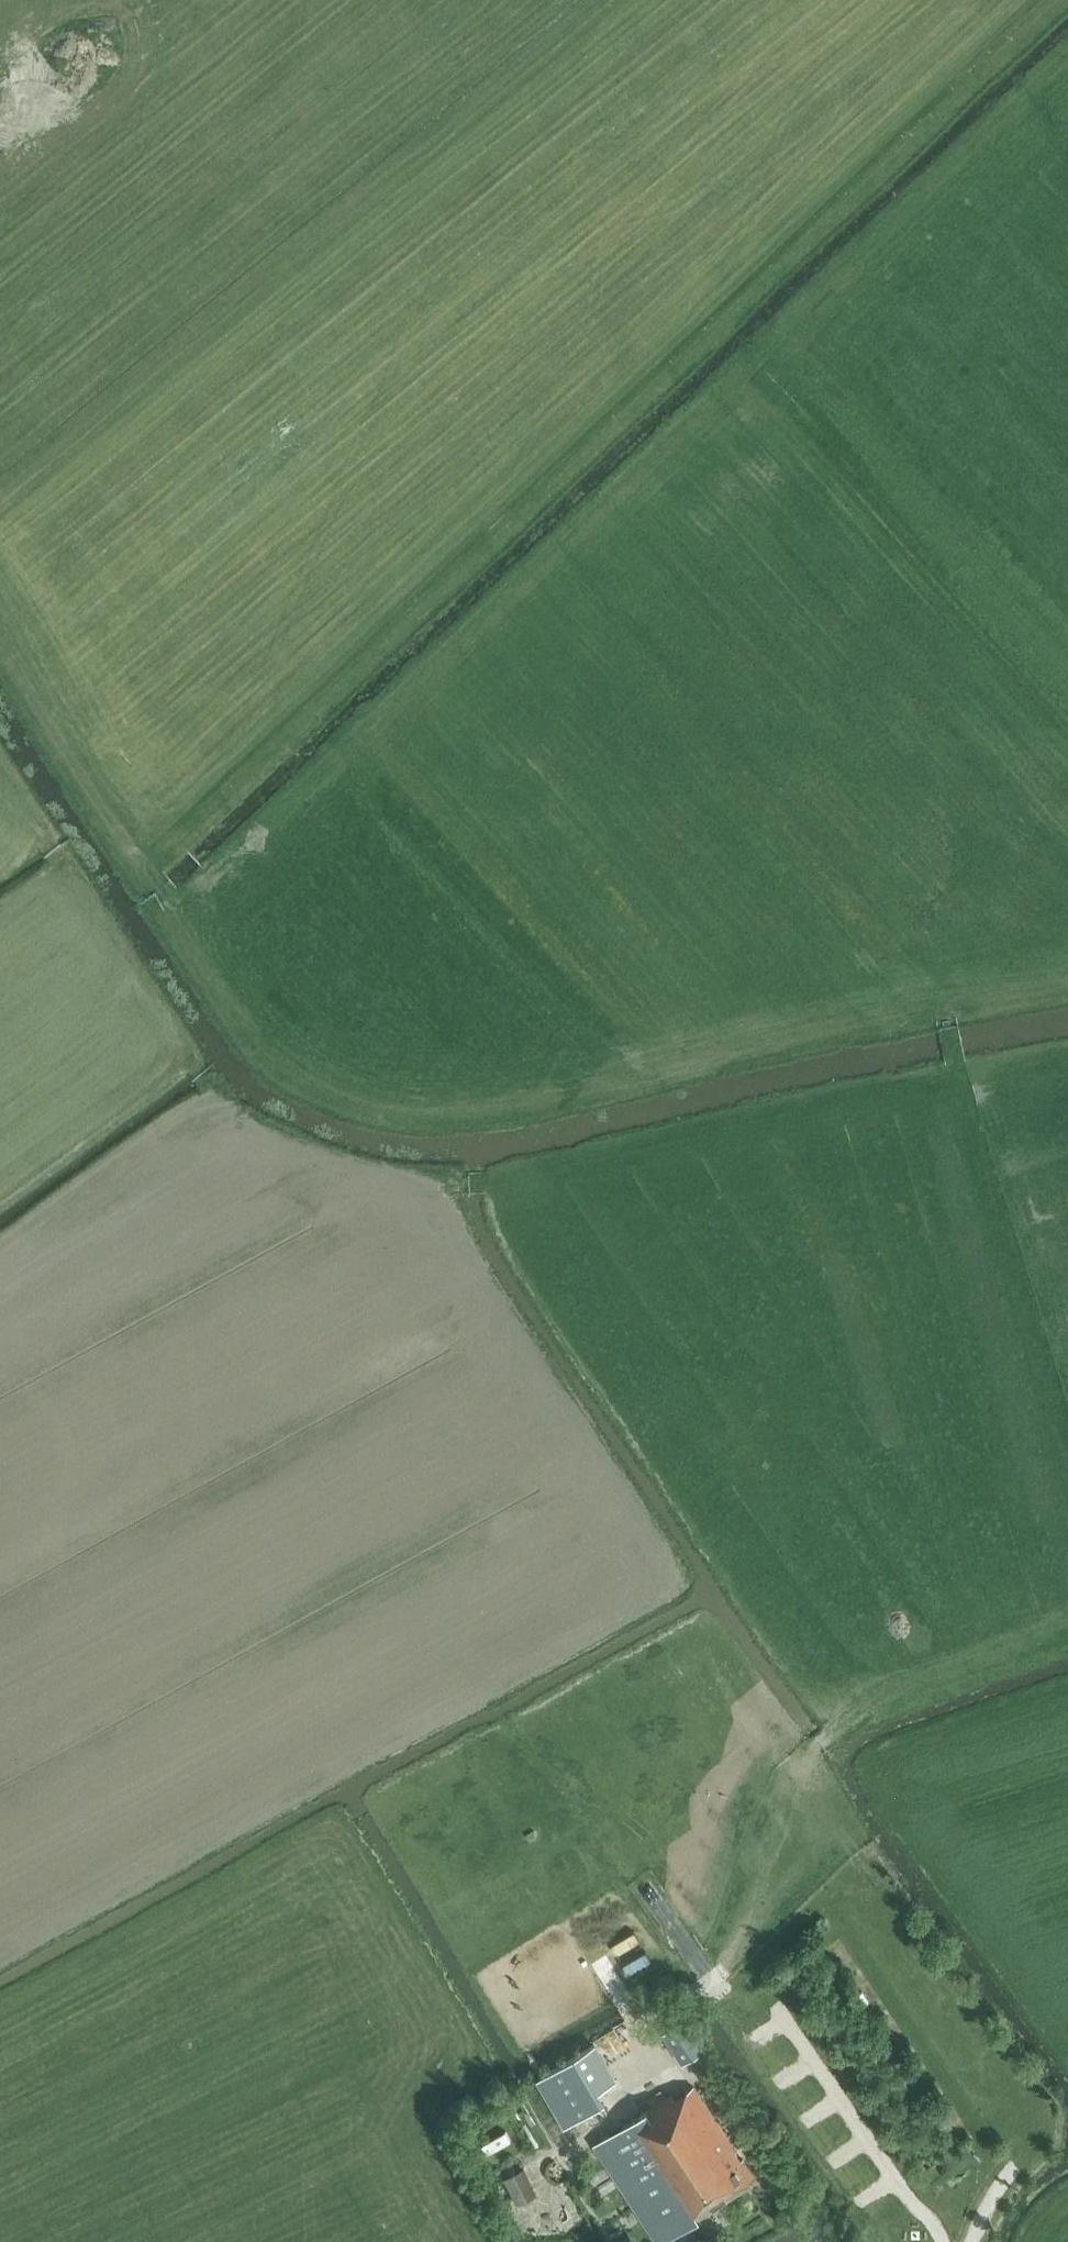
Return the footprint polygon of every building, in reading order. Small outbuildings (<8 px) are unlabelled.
[(681,2062),(705,2047),(686,2017),(662,2033),(681,2062)] [(565,2124),(602,2103),(573,2055),(537,2076),(565,2124)] [(665,2095),(661,2088),(648,2096),(653,2104),(592,2144),(657,2241),(658,2241),(755,2177),(742,2157),(740,2159),(731,2146),(732,2145),(692,2084),(672,2097),(670,2093),(665,2095)] [(521,2170),(505,2178),(517,2204),(534,2196),(521,2170)]
